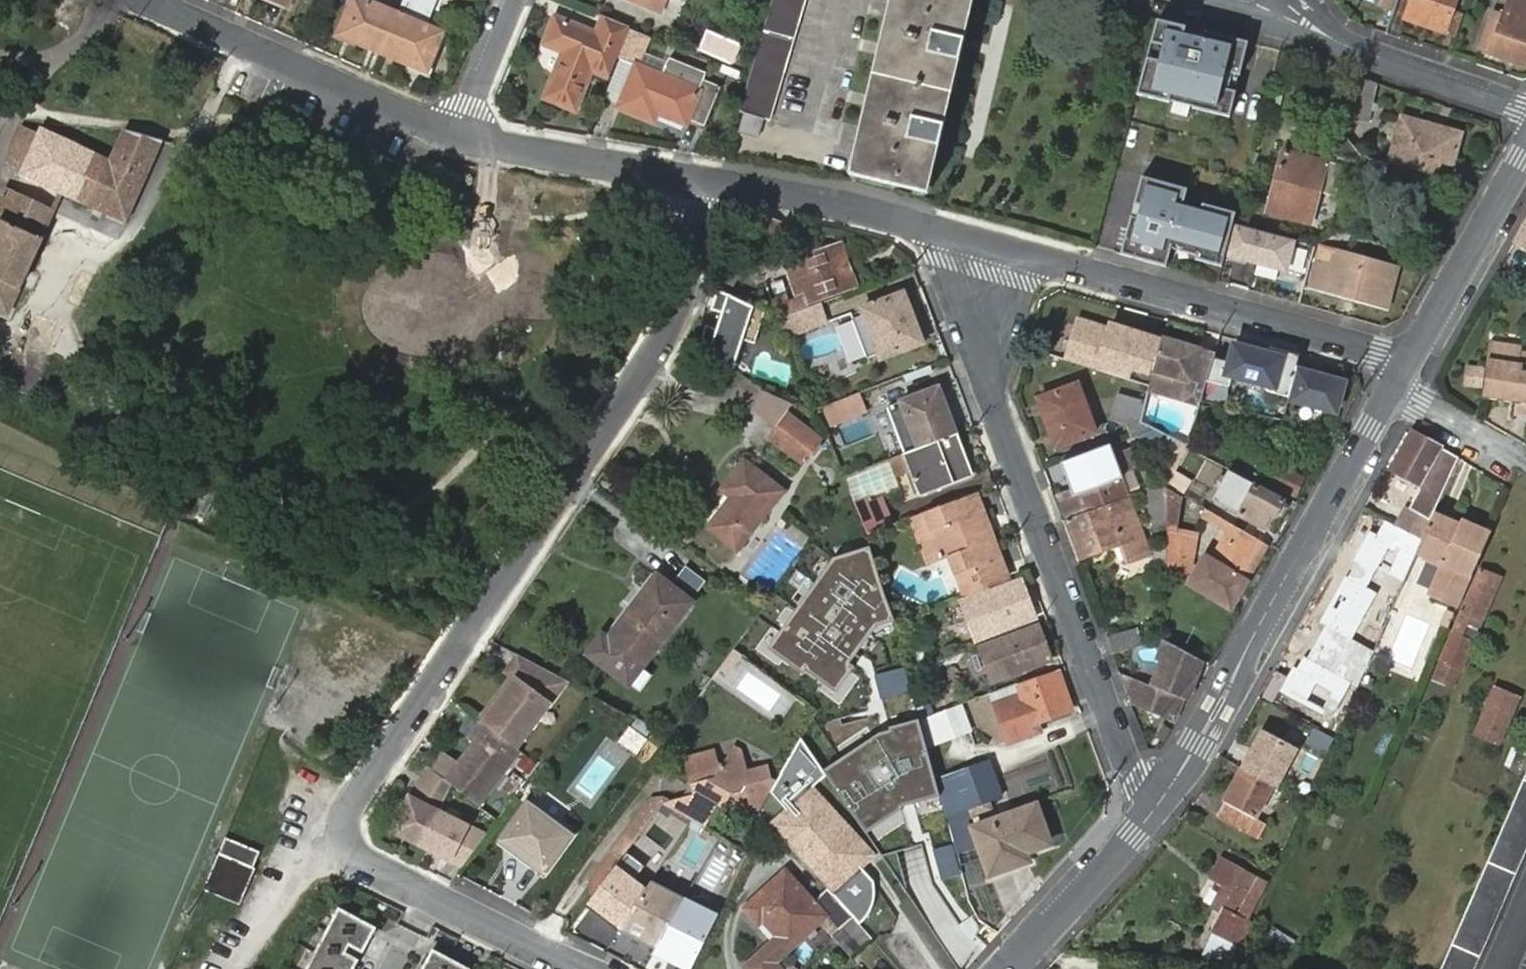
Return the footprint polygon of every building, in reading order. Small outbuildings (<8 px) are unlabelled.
[(398,14),(378,6),(367,1),(364,0),(353,0),(353,1),(350,6),(341,29),(339,35),(355,42),(382,53),(398,14)] [(378,6),(398,14),(403,3),(397,0),(380,0),(378,6)] [(660,13),(665,0),(630,0),(660,13)] [(805,0),(773,0),(740,112),(745,113),(763,119),(770,121),(805,0)] [(886,45),(871,108),(855,176),(884,183),(921,192),(923,192),(934,147),(932,146),(922,144),(927,121),(937,123),(939,123),(953,61),(952,61),(941,58),(947,35),(958,38),(959,38),(968,0),(897,0),(886,45)] [(1373,28),(1386,33),(1398,0),(1383,0),(1373,28)] [(1464,16),(1452,12),(1457,0),(1412,0),(1405,19),(1445,33),(1456,37),(1464,16)] [(1480,50),(1525,65),(1525,0),(1509,0),(1504,13),(1494,9),(1480,50)] [(443,33),(398,14),(382,53),(411,65),(427,72),(430,66),(443,33)] [(608,80),(630,26),(605,16),(598,35),(556,18),(546,44),(561,50),(564,57),(547,97),(577,109),(590,73),(608,80)] [(1227,116),(1244,41),(1205,32),(1203,39),(1184,35),(1185,27),(1157,20),(1137,95),(1171,103),(1173,95),(1192,99),(1190,107),(1227,116)] [(1203,39),(1205,32),(1185,27),(1184,35),(1203,39)] [(649,37),(632,30),(620,59),(636,66),(619,107),(653,120),(657,112),(686,124),(688,119),(705,126),(720,87),(703,79),(698,91),(662,76),(637,66),(643,53),(649,37)] [(740,45),(707,31),(698,51),(731,65),(740,45)] [(637,66),(662,76),(667,63),(643,53),(637,66)] [(662,76),(698,91),(703,79),(706,73),(669,58),(667,63),(662,76)] [(620,59),(604,100),(619,107),(636,66),(620,59)] [(1361,78),(1354,111),(1371,117),(1378,84),(1361,78)] [(1173,95),(1171,103),(1190,107),(1192,99),(1173,95)] [(1371,117),(1354,111),(1352,117),(1370,121),(1371,117)] [(763,119),(745,113),(739,133),(758,138),(763,119)] [(1402,117),(1390,163),(1436,176),(1441,161),(1452,164),(1461,133),(1402,117)] [(22,127),(8,163),(23,170),(21,176),(60,192),(126,222),(160,142),(124,131),(112,159),(42,129),(22,127)] [(1361,155),(1348,139),(1340,128),(1332,156),(1359,163),(1361,155)] [(1341,166),(1284,151),(1268,213),(1311,224),(1319,192),(1333,195),(1336,193),(1342,169),(1341,166)] [(1390,163),(1361,155),(1359,163),(1354,179),(1355,183),(1358,184),(1378,189),(1380,189),(1383,185),(1390,163)] [(1222,267),(1236,215),(1203,206),(1201,212),(1183,207),(1188,191),(1142,178),(1121,255),(1147,262),(1149,255),(1168,261),(1174,241),(1199,248),(1196,260),(1222,267)] [(8,316),(22,285),(42,240),(38,238),(51,209),(14,192),(13,193),(6,190),(0,203),(0,220),(0,221),(0,312),(8,316)] [(1515,242),(1525,249),(1525,222),(1515,242)] [(1261,233),(1234,226),(1226,253),(1253,261),(1261,233)] [(855,285),(841,245),(788,263),(799,293),(805,291),(809,301),(855,285)] [(1355,290),(1353,298),(1387,307),(1397,269),(1336,251),(1332,263),(1318,260),(1311,286),(1349,296),(1351,289),(1355,290)] [(1166,268),(1168,261),(1149,255),(1147,262),(1166,268)] [(706,323),(698,345),(722,365),(731,371),(743,338),(755,342),(765,312),(718,287),(712,308),(722,311),(717,327),(706,323)] [(776,298),(783,318),(807,308),(803,299),(790,303),(787,293),(776,298)] [(862,309),(881,358),(922,342),(904,294),(862,309)] [(827,322),(820,304),(807,308),(783,318),(782,318),(788,336),(788,337),(827,322)] [(867,364),(881,358),(862,309),(849,314),(867,364)] [(788,336),(785,327),(776,329),(779,339),(788,336)] [(1216,354),(1163,339),(1154,371),(1155,371),(1150,391),(1201,405),(1208,381),(1214,358),(1216,354)] [(1525,417),(1525,353),(1521,353),(1522,347),(1490,342),(1490,344),(1483,389),(1482,398),(1507,401),(1508,393),(1518,395),(1517,402),(1515,416),(1525,417)] [(1268,353),(1234,344),(1229,362),(1214,358),(1208,381),(1229,386),(1231,378),(1265,387),(1268,393),(1290,398),(1298,365),(1300,356),(1270,347),(1268,353)] [(825,354),(832,375),(850,369),(844,348),(825,354)] [(1349,378),(1298,365),(1290,398),(1289,400),(1340,413),(1349,378)] [(1466,385),(1481,387),(1483,369),(1468,367),(1466,385)] [(1113,414),(1135,420),(1140,422),(1145,403),(1150,386),(1123,378),(1118,395),(1113,414)] [(1059,438),(1062,446),(1096,433),(1078,384),(1039,399),(1054,440),(1059,438)] [(952,436),(947,424),(952,422),(939,388),(901,402),(919,449),(952,436)] [(859,393),(823,408),(831,428),(868,413),(859,393)] [(1508,393),(1507,401),(1517,402),(1518,395),(1508,393)] [(792,406),(762,394),(756,411),(778,428),(788,415),(787,413),(792,406)] [(803,464),(821,440),(788,415),(778,428),(770,439),(803,464)] [(847,443),(871,431),(865,419),(842,430),(847,443)] [(1131,427),(1134,438),(1155,431),(1140,423),(1140,422),(1135,420),(1131,427)] [(952,436),(957,434),(952,422),(947,424),(952,436)] [(1424,538),(1432,519),(1433,517),(1459,458),(1441,448),(1413,432),(1391,470),(1419,486),(1418,490),(1410,509),(1408,514),(1404,512),(1397,526),(1424,538)] [(963,452),(957,434),(952,436),(958,454),(963,452)] [(906,454),(891,460),(898,477),(912,471),(921,495),(973,476),(963,452),(958,454),(952,436),(919,449),(906,454)] [(1057,448),(1062,446),(1059,438),(1054,440),(1057,448)] [(1074,490),(1059,496),(1067,519),(1082,514),(1128,496),(1120,475),(1138,468),(1131,450),(1113,457),(1067,474),(1074,490)] [(858,503),(900,486),(889,460),(847,477),(858,503)] [(737,551),(783,492),(744,461),(722,490),(732,497),(708,528),(737,551)] [(1284,490),(1292,473),(1283,468),(1275,484),(1284,490)] [(1169,469),(1168,480),(1168,487),(1187,498),(1198,503),(1206,490),(1169,469)] [(1305,479),(1292,473),(1284,490),(1297,496),(1305,479)] [(1168,487),(1167,480),(1151,487),(1152,520),(1153,520),(1168,520),(1168,490),(1168,487)] [(1275,517),(1284,501),(1255,485),(1240,515),(1264,528),(1271,515),(1275,517)] [(1187,498),(1168,487),(1168,490),(1168,520),(1168,529),(1168,530),(1167,573),(1190,585),(1197,533),(1180,530),(1182,507),(1187,498)] [(985,511),(978,493),(912,519),(919,536),(929,533),(940,561),(944,560),(959,599),(961,599),(988,588),(1006,581),(998,560),(1003,558),(996,541),(1001,540),(999,534),(993,531),(988,520),(992,515),(990,509),(985,511)] [(856,505),(869,535),(895,525),(885,500),(874,504),(872,499),(856,505)] [(1149,554),(1129,499),(1068,521),(1082,559),(1123,544),(1130,561),(1149,554)] [(1200,569),(1240,592),(1246,582),(1268,545),(1206,509),(1201,518),(1229,534),(1212,562),(1206,558),(1200,569)] [(1448,603),(1458,607),(1490,534),(1471,525),(1468,532),(1466,537),(1460,534),(1462,529),(1433,517),(1432,519),(1424,538),(1417,555),(1424,558),(1444,566),(1431,595),(1448,603)] [(1168,529),(1168,520),(1153,520),(1156,532),(1168,530),(1168,529)] [(929,533),(919,536),(931,565),(940,561),(929,533)] [(1381,565),(1369,588),(1393,600),(1404,578),(1381,565)] [(1200,569),(1190,585),(1231,608),(1240,592),(1200,569)] [(1441,662),(1433,680),(1452,688),(1460,670),(1500,577),(1481,569),(1441,662)] [(1326,588),(1304,627),(1342,648),(1367,662),(1385,620),(1363,608),(1370,595),(1333,575),(1326,588)] [(657,577),(609,640),(604,637),(603,636),(589,654),(629,684),(639,672),(643,667),(692,603),(657,577)] [(990,592),(988,588),(961,599),(978,641),(1006,630),(1037,618),(1022,580),(990,592)] [(1052,661),(1038,626),(1008,637),(981,647),(994,683),(1021,673),(1052,661)] [(1114,656),(1143,645),(1140,630),(1107,633),(1114,656)] [(1197,658),(1165,640),(1163,653),(1169,656),(1157,687),(1132,678),(1126,675),(1119,673),(1130,702),(1175,720),(1183,698),(1188,686),(1198,659),(1197,658)] [(525,681),(537,662),(530,658),(518,652),(507,669),(513,673),(481,721),(483,722),(485,724),(517,676),(525,681)] [(517,676),(485,724),(517,748),(568,679),(542,664),(537,662),(525,681),(517,676)] [(1023,696),(995,705),(1009,743),(1031,735),(1040,732),(1037,723),(1071,711),(1057,670),(1019,684),(1023,696)] [(991,694),(995,705),(1023,696),(1019,684),(991,694)] [(1494,687),(1474,735),(1499,745),(1519,698),(1494,687)] [(962,707),(933,717),(942,741),(971,730),(962,707)] [(1334,739),(1335,740),(1346,715),(1333,709),(1323,733),(1334,739)] [(933,717),(922,721),(929,746),(942,741),(933,717)] [(448,780),(481,806),(522,752),(517,748),(485,724),(483,722),(472,737),(477,742),(448,780)] [(1307,744),(1328,755),(1334,739),(1323,733),(1315,728),(1307,744)] [(646,741),(630,730),(621,742),(637,754),(646,741)] [(1273,787),(1275,788),(1295,750),(1262,733),(1242,769),(1273,787)] [(822,766),(802,738),(776,783),(771,792),(785,814),(784,814),(771,826),(828,888),(833,893),(855,918),(861,924),(864,922),(867,918),(869,915),(872,911),(874,908),(875,903),(876,901),(876,899),(876,894),(876,891),(876,886),(875,882),(861,867),(869,860),(826,813),(831,808),(812,788),(827,774),(822,766)] [(771,792),(776,783),(771,780),(768,767),(747,773),(741,750),(733,746),(721,767),(717,764),(713,751),(682,759),(693,795),(672,802),(663,798),(651,799),(631,826),(634,844),(665,804),(706,828),(717,809),(727,806),(753,822),(759,812),(771,792)] [(938,780),(947,817),(973,808),(990,802),(1003,797),(990,762),(938,780)] [(394,829),(422,844),(440,812),(453,785),(448,780),(439,774),(431,768),(409,798),(394,829)] [(1273,787),(1242,769),(1225,803),(1218,815),(1260,837),(1267,825),(1256,819),(1273,787)] [(1441,968),(1475,968),(1525,853),(1525,774),(1441,968)] [(537,792),(528,804),(550,820),(559,808),(537,792)] [(993,809),(990,802),(973,808),(976,815),(993,809)] [(516,846),(513,850),(544,873),(572,835),(550,820),(528,804),(504,837),(516,846)] [(980,826),(975,828),(981,847),(991,874),(1011,867),(1029,861),(1025,852),(1049,844),(1036,806),(980,826)] [(831,808),(826,813),(869,860),(874,855),(831,808)] [(947,817),(953,837),(975,828),(980,826),(976,815),(973,808),(947,817)] [(422,844),(451,858),(455,852),(468,859),(486,834),(440,812),(422,844)] [(634,844),(631,826),(589,881),(593,897),(617,867),(634,844)] [(981,847),(975,828),(953,837),(958,855),(981,847)] [(501,841),(513,850),(516,846),(504,837),(501,841)] [(214,866),(204,890),(240,906),(256,870),(253,869),(260,853),(226,838),(218,856),(215,855),(211,866),(214,866)] [(455,852),(451,858),(464,865),(468,859),(455,852)] [(1228,899),(1224,908),(1211,932),(1239,946),(1252,922),(1250,920),(1269,884),(1222,859),(1212,879),(1225,885),(1221,895),(1228,899)] [(839,932),(855,918),(833,893),(828,888),(813,902),(787,872),(746,908),(760,923),(764,919),(790,949),(827,917),(839,932)] [(684,898),(651,880),(619,931),(654,950),(684,898)] [(1216,904),(1224,908),(1228,899),(1221,895),(1216,904)] [(684,898),(654,950),(652,955),(681,968),(693,968),(720,915),(684,898)] [(925,918),(960,968),(982,954),(947,903),(925,918)] [(307,968),(355,968),(360,960),(346,953),(350,947),(364,954),(377,928),(340,908),(307,968)] [(861,924),(855,918),(839,932),(834,936),(834,937),(853,958),(874,939),(861,924)] [(1294,941),(1272,928),(1265,938),(1287,952),(1294,941)] [(1239,946),(1211,932),(1197,960),(1230,964),(1239,946)] [(433,950),(423,968),(469,968),(433,950)] [(747,968),(779,968),(764,952),(746,968),(747,968)]
